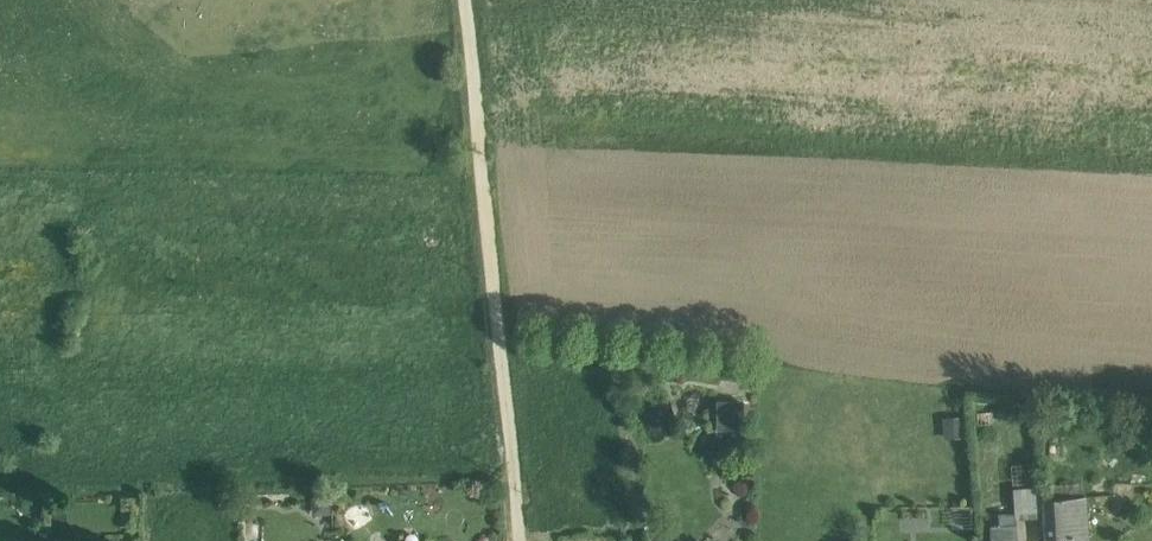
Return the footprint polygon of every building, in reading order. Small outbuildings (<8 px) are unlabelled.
[(744,401),(717,401),(717,431),(744,431),(744,401)] [(1045,501),(1047,540),(1087,540),(1085,498),(1045,501)] [(1002,526),(1002,524),(999,524),(1000,526),(993,527),(994,540),(1019,540),(1018,525),(1002,526)]
